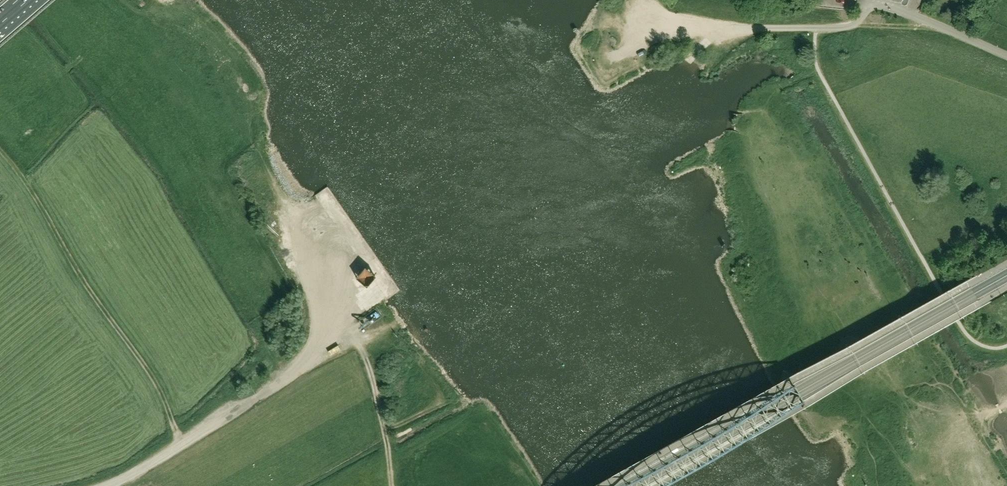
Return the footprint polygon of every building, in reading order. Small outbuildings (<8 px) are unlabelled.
[(364,299),(352,306),(357,315),(369,307),(364,299)] [(360,319),(364,325),(374,319),(370,313),(360,319)]
